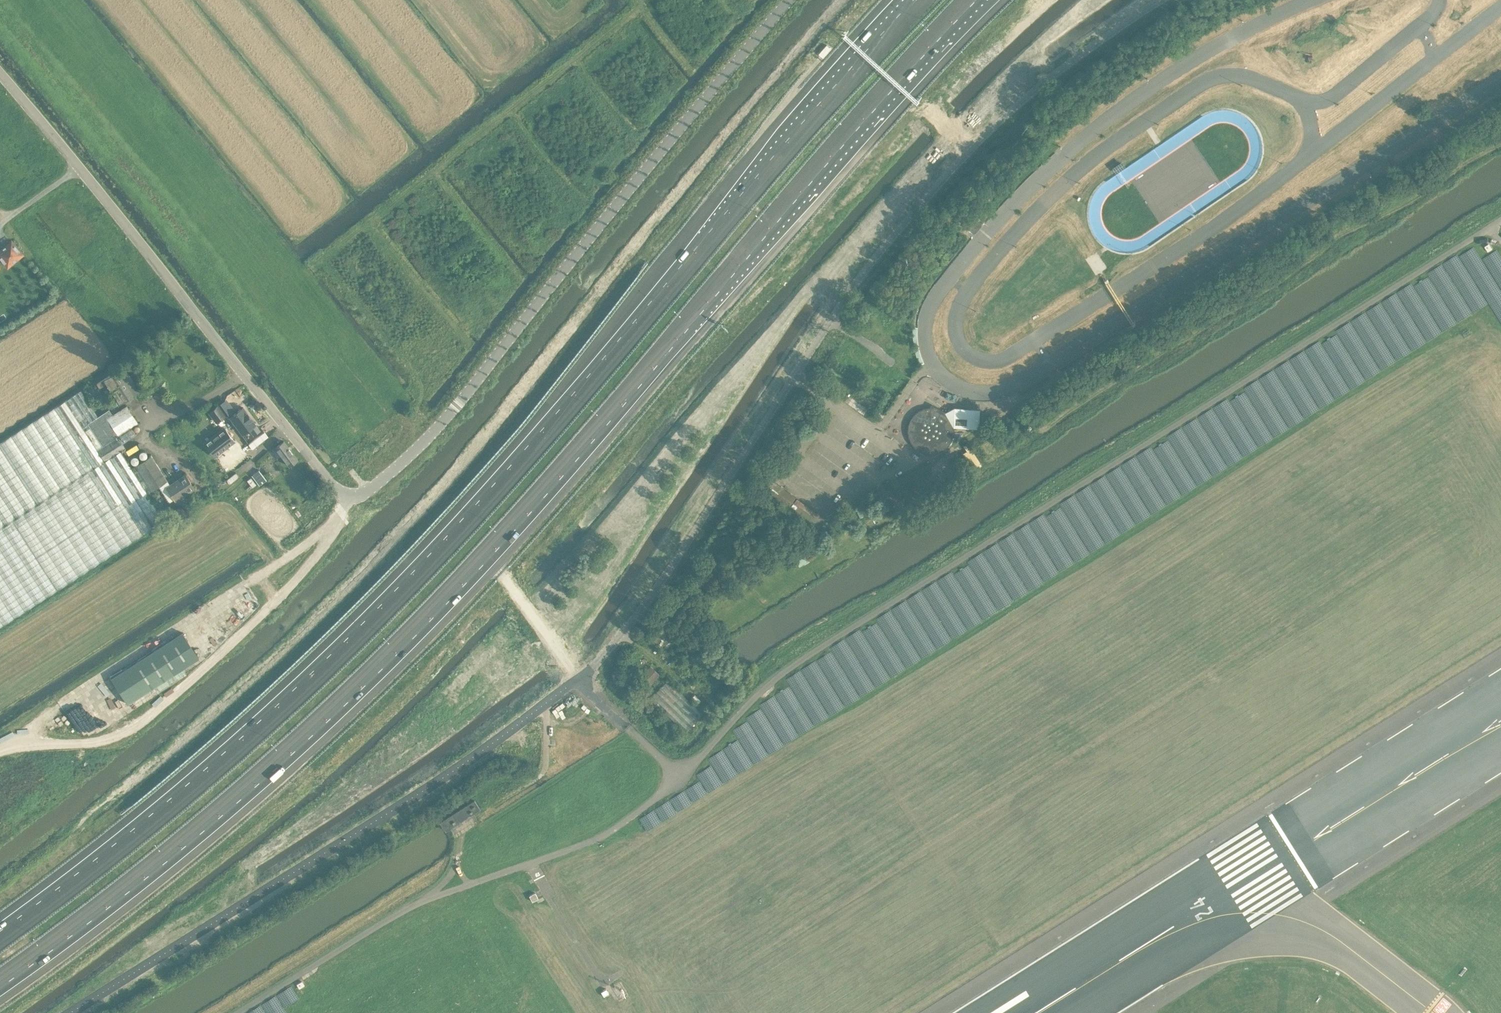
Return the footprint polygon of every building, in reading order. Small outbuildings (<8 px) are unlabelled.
[(11,241),(0,250),(0,257),(8,266),(23,254),(11,241)] [(140,391),(131,378),(124,366),(97,383),(99,387),(106,383),(110,389),(104,393),(113,407),(118,404),(118,405),(140,391)] [(125,457),(120,451),(98,416),(81,390),(0,442),(0,537),(125,457)] [(234,409),(225,398),(221,401),(229,412),(234,409)] [(136,434),(131,426),(138,422),(126,405),(112,414),(109,409),(98,416),(120,451),(125,448),(122,443),(136,434)] [(226,414),(218,405),(209,412),(216,422),(226,414)] [(260,430),(243,407),(230,416),(242,433),(249,428),(253,434),(260,430)] [(952,436),(953,429),(952,423),(950,417),(948,419),(945,416),(945,415),(944,414),(943,414),(942,413),(939,412),(934,411),(932,410),(930,410),(930,407),(924,408),(919,411),(914,415),(910,420),(908,425),(908,431),(909,437),(912,444),(916,448),(921,451),(926,453),(931,454),(938,452),(943,450),(947,446),(950,442),(952,436)] [(997,422),(1001,428),(1005,425),(1001,419),(1011,413),(1009,409),(994,418),(997,422)] [(214,456),(234,441),(224,427),(204,443),(214,456)] [(264,431),(248,443),(252,448),(268,436),(264,431)] [(297,459),(283,441),(275,447),(289,466),(297,459)] [(243,446),(237,451),(236,449),(230,453),(226,449),(217,455),(229,472),(251,457),(243,446)] [(171,486),(151,455),(131,467),(147,493),(160,485),(170,501),(174,498),(167,488),(171,486)] [(164,520),(147,493),(131,467),(125,457),(0,537),(0,626),(164,520)] [(266,479),(259,470),(252,475),(260,484),(266,479)] [(194,488),(186,475),(178,480),(179,481),(171,486),(167,488),(174,498),(175,500),(194,488)] [(654,639),(665,623),(660,619),(649,635),(654,639)] [(111,678),(127,703),(199,657),(182,632),(111,678)] [(626,667),(636,677),(644,668),(634,658),(626,667)] [(659,674),(650,666),(639,677),(648,686),(659,674)] [(668,680),(650,698),(685,732),(702,714),(668,680)] [(451,826),(472,813),(480,808),(474,799),(440,821),(445,830),(451,826)] [(538,898),(535,892),(529,895),(532,901),(538,898)]
